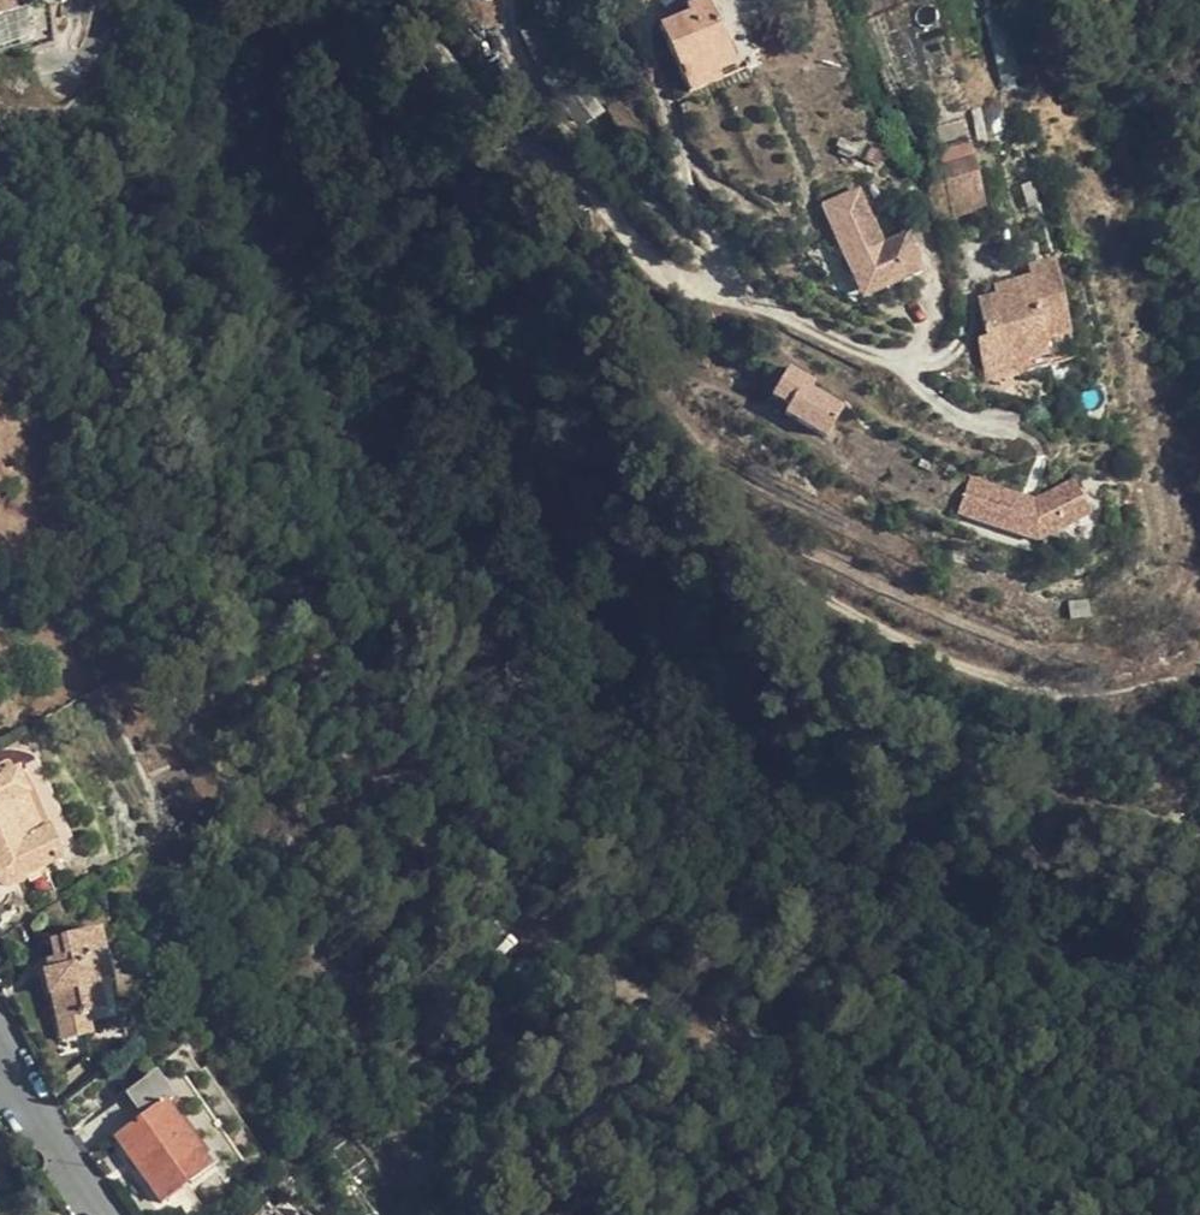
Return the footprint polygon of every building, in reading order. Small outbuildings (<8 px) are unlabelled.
[(25,9),(22,0),(0,0),(0,16),(25,9)] [(717,75),(737,67),(705,0),(699,0),(685,7),(689,14),(658,28),(684,85),(714,70),(717,75)] [(51,3),(25,9),(36,53),(55,47),(51,3)] [(721,83),(717,75),(714,70),(684,85),(690,97),(721,83)] [(986,212),(974,160),(943,168),(954,220),(986,212)] [(821,209),(848,271),(864,264),(877,294),(920,275),(904,238),(881,248),(873,245),(866,229),(869,221),(856,193),(821,209)] [(848,271),(862,301),(877,294),(864,264),(848,271)] [(1029,291),(994,300),(980,303),(987,339),(1005,335),(1011,365),(1025,362),(1024,362),(1045,358),(1043,345),(1068,339),(1053,265),(1027,271),(1027,278),(1029,291)] [(992,287),(994,300),(1029,291),(1027,278),(992,287)] [(1027,373),(1025,362),(1011,365),(1005,335),(987,339),(976,341),(985,382),(1027,373)] [(811,390),(803,385),(807,379),(789,368),(773,395),(790,405),(785,414),(827,438),(844,409),(811,390)] [(807,379),(803,385),(811,390),(815,383),(807,379)] [(785,414),(790,405),(773,395),(764,410),(782,420),(785,414)] [(961,533),(1042,540),(1089,516),(1072,483),(1035,502),(964,496),(961,533)] [(1089,516),(1042,540),(1049,553),(1096,530),(1089,516)] [(2,886),(10,887),(18,885),(23,880),(62,862),(33,798),(27,800),(15,776),(0,783),(0,885),(2,886)] [(89,1027),(116,1021),(98,935),(49,945),(54,961),(47,963),(49,975),(42,976),(49,1003),(52,1002),(57,1024),(85,1017),(89,1027)] [(85,1017),(57,1024),(65,1047),(92,1037),(89,1027),(85,1017)] [(172,1102),(154,1080),(126,1100),(142,1121),(113,1142),(160,1205),(209,1169),(164,1109),(172,1102)]
